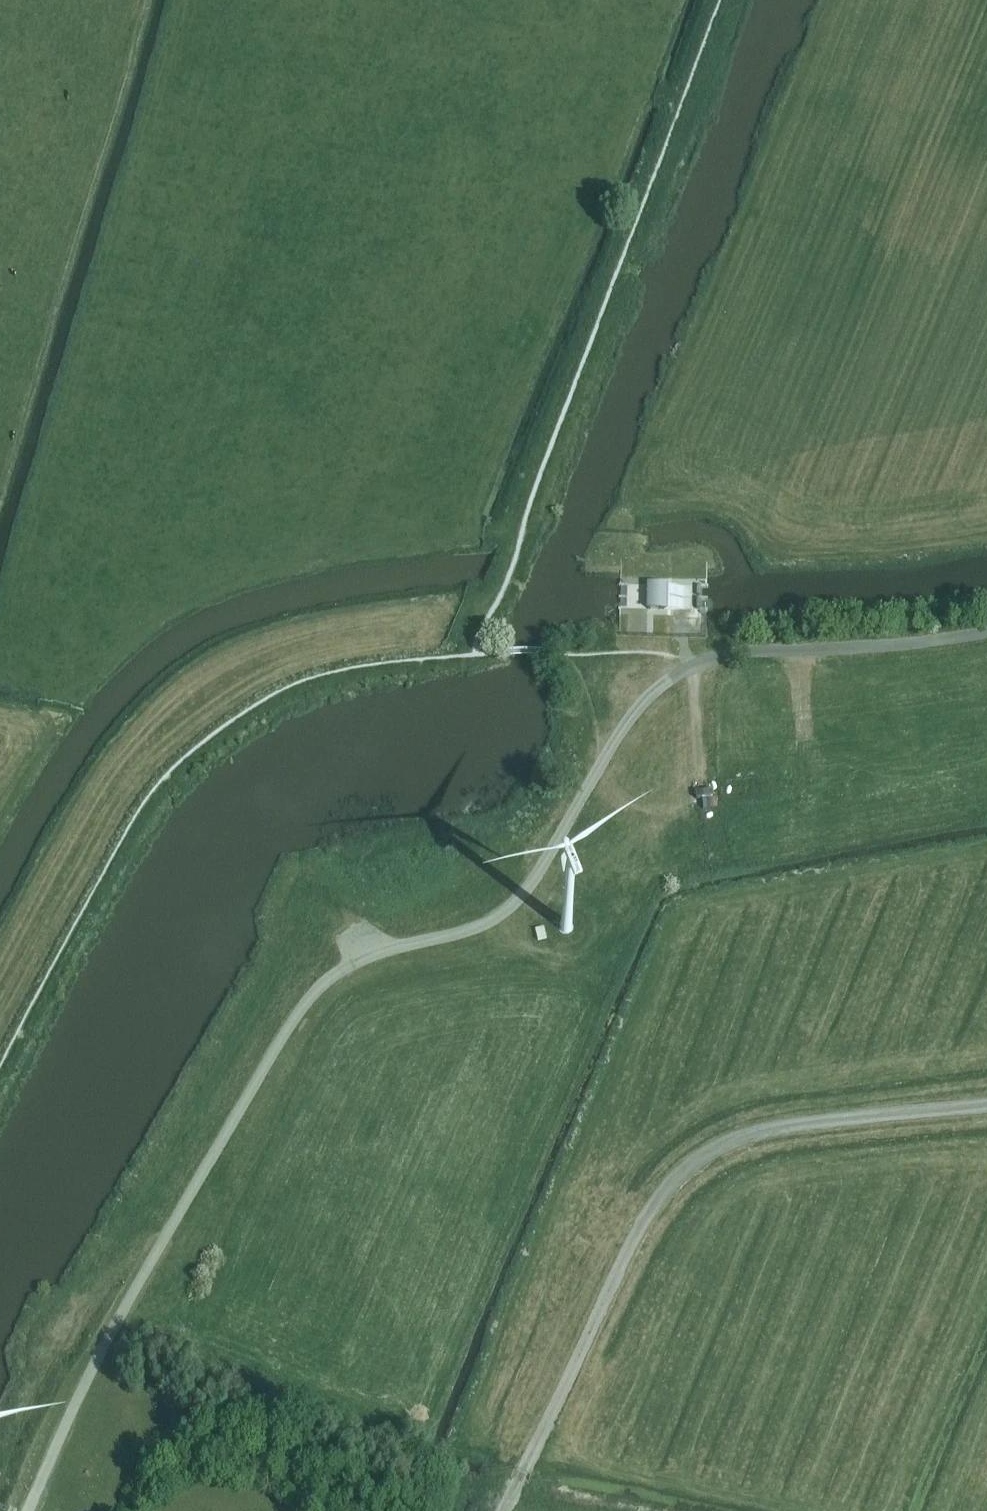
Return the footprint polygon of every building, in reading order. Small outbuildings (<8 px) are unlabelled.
[(647,584),(647,610),(667,610),(668,584),(647,584)]
